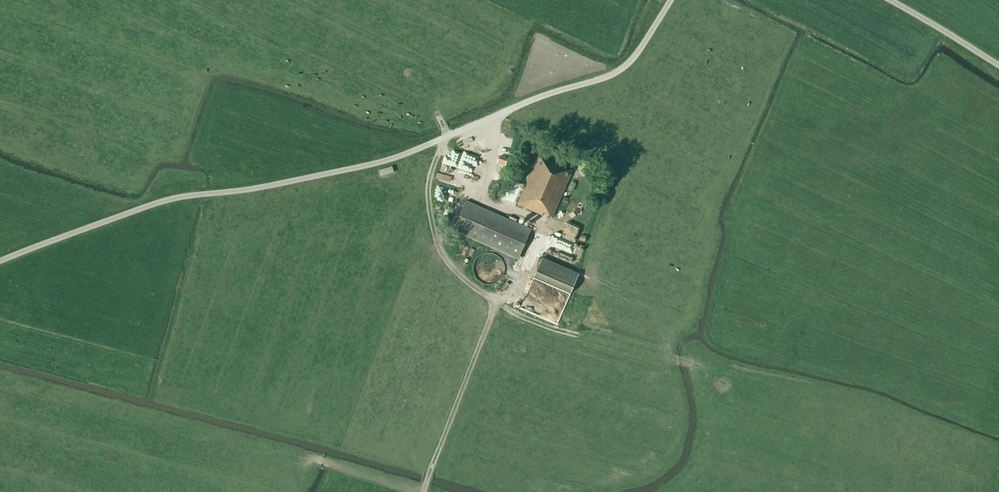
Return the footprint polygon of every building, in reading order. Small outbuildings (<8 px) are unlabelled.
[(543,213),(552,217),(572,171),(538,157),(517,204),(542,215),(543,213)] [(503,198),(513,202),(520,184),(511,180),(503,198)] [(453,231),(518,259),(531,230),(466,201),(453,231)] [(482,282),(488,283),(494,282),(499,278),(503,272),(503,266),(501,260),(496,255),(490,252),(484,253),(478,256),(474,261),(472,267),(473,273),(476,279),(482,282)] [(578,274),(541,258),(533,277),(570,293),(578,274)]
